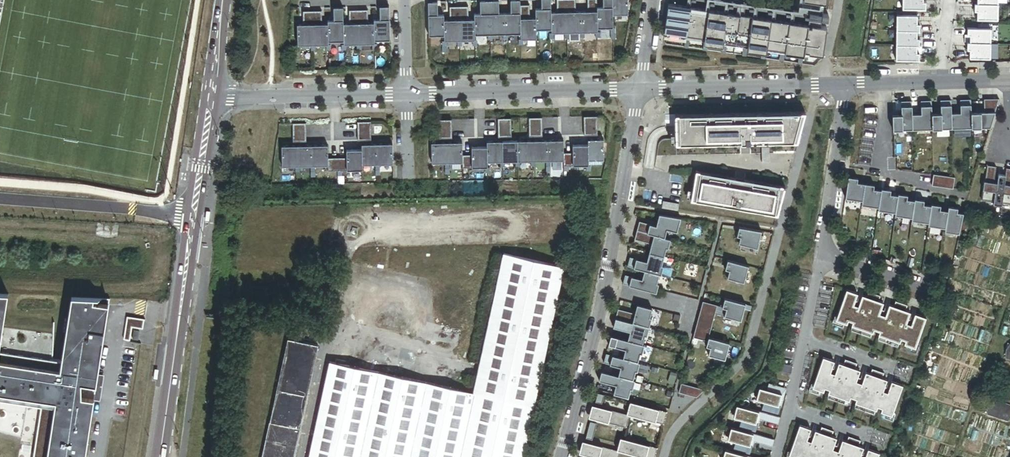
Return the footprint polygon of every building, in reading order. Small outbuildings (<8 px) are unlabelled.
[(520,6),(520,0),(510,1),(510,14),(504,14),(505,35),(503,35),(503,41),(507,41),(507,35),(520,35),(520,6)] [(550,0),(541,0),(541,9),(535,10),(535,19),(536,31),(551,30),(551,13),(550,0)] [(566,0),(556,0),(557,13),(551,13),(551,30),(551,34),(553,34),(564,34),(565,39),(569,39),(569,34),(566,34),(566,0)] [(575,0),(566,0),(566,34),(569,34),(569,39),(569,42),(580,42),(580,39),(584,39),(584,33),(582,33),(581,13),(576,13),(575,0)] [(596,0),(587,0),(587,12),(581,13),(582,33),(584,33),(595,33),(595,39),(600,38),(599,33),(597,33),(597,29),(597,8),(596,0)] [(612,0),(602,0),(603,8),(597,8),(597,29),(610,29),(613,29),(612,16),(612,0)] [(628,0),(612,0),(612,16),(628,16),(628,0)] [(902,10),(925,10),(925,3),(923,3),(923,0),(902,0),(902,10)] [(490,35),(489,1),(479,1),(480,15),(474,15),(474,21),(475,36),(487,35),(490,35)] [(498,1),(489,1),(490,35),(487,35),(488,41),(492,41),(492,35),(503,35),(505,35),(504,14),(499,14),(498,1)] [(437,2),(427,3),(428,37),(444,36),(443,21),(443,15),(437,16),(437,2)] [(997,21),(998,6),(977,5),(977,4),(974,4),(974,12),(977,12),(976,21),(997,21)] [(529,6),(520,6),(520,35),(520,40),(518,40),(518,46),(523,46),(523,40),(536,40),(536,31),(535,19),(530,19),(529,6)] [(390,41),(389,7),(379,7),(379,20),(373,21),(373,24),(374,41),(390,41)] [(468,7),(458,8),(459,42),(457,42),(457,47),(462,47),(461,41),(472,41),(475,41),(475,36),(474,21),(468,21),(468,7)] [(690,9),(671,7),(667,34),(685,37),(690,38),(704,40),(708,40),(723,42),(727,43),(743,45),(748,45),(761,47),(766,48),(780,50),(785,51),(799,52),(803,53),(822,56),(826,28),(806,25),(801,24),(792,23),(787,22),(773,20),(768,20),(754,18),(749,17),(733,15),(728,15),(714,13),(709,12),(695,10),(690,9)] [(343,8),(333,8),(334,22),(327,22),(327,25),(328,43),(343,42),(343,24),(343,8)] [(459,42),(458,8),(449,8),(449,21),(443,21),(444,36),(444,42),(442,42),(442,48),(446,47),(446,42),(457,42),(459,42)] [(368,24),(367,10),(358,11),(359,45),(357,45),(357,51),(361,51),(361,45),(372,45),(374,45),(374,41),(373,24),(368,24)] [(359,45),(358,11),(349,11),(349,24),(343,24),(343,45),(341,46),(341,51),(346,51),(346,46),(357,45),(359,45)] [(313,46),(312,12),(303,12),(303,26),(297,26),(298,47),(295,47),(295,52),(300,52),(300,47),(310,46),(313,46)] [(321,12),(312,12),(313,46),(310,46),(311,52),(315,52),(315,46),(326,46),(328,46),(328,43),(327,25),(321,25),(321,12)] [(816,20),(816,14),(807,12),(806,18),(802,18),(801,24),(806,25),(807,18),(816,20)] [(896,16),(896,32),(917,32),(917,33),(919,33),(919,25),(917,25),(917,17),(896,16)] [(990,44),(990,30),(967,29),(967,37),(970,37),(969,43),(969,44),(990,44)] [(896,32),(896,46),(916,46),(916,47),(919,47),(919,40),(916,39),(917,33),(917,32),(896,32)] [(969,59),(990,60),(990,44),(969,44),(969,43),(967,43),(967,51),(969,51),(969,59)] [(916,46),(896,46),(895,61),(919,62),(919,54),(916,54),(916,47),(916,46)] [(970,114),(970,101),(959,101),(959,114),(951,115),(951,129),(971,129),(970,114)] [(990,129),(999,101),(983,101),(984,114),(970,114),(971,129),(990,129)] [(931,115),(931,102),(920,102),(920,115),(911,116),(912,130),(931,130),(931,115)] [(951,115),(950,102),(940,102),(940,115),(931,115),(931,130),(951,129),(951,115)] [(911,116),(911,103),(900,103),(901,116),(891,116),(892,131),(912,130),(911,116)] [(804,113),(675,118),(676,147),(796,142),(804,113)] [(597,117),(583,117),(583,127),(597,127),(597,117)] [(542,118),(528,119),(528,128),(542,128),(542,118)] [(511,119),(497,119),(497,129),(511,129),(511,119)] [(451,120),(438,121),(438,130),(451,130),(451,120)] [(370,122),(357,123),(357,142),(371,141),(370,122)] [(305,124),(292,124),(292,143),(306,143),(305,124)] [(597,127),(583,127),(584,136),(597,136),(597,127)] [(542,128),(528,128),(529,138),(542,137),(542,128)] [(511,129),(497,129),(498,138),(511,138),(511,129)] [(451,130),(438,130),(438,140),(451,139),(451,130)] [(603,140),(587,140),(588,146),(588,161),(601,161),(603,161),(603,140)] [(547,141),(532,142),(533,162),(535,162),(546,162),(546,168),(550,168),(550,162),(548,162),(547,141)] [(563,141),(547,141),(548,162),(550,162),(563,162),(563,154),(563,141)] [(502,142),(486,143),(487,148),(487,164),(500,163),(500,169),(505,169),(504,163),(502,163),(502,142)] [(517,163),(517,142),(502,142),(502,163),(504,163),(515,163),(515,168),(520,168),(520,163),(517,163)] [(532,142),(517,142),(517,163),(520,163),(530,163),(530,168),(535,168),(535,162),(533,162),(532,142)] [(446,143),(431,144),(431,165),(444,164),(444,170),(449,170),(449,164),(447,164),(446,143)] [(462,156),(462,143),(446,143),(447,164),(449,164),(462,164),(462,156)] [(377,145),(361,145),(361,151),(362,166),(375,166),(375,172),(379,172),(379,166),(377,166),(377,145)] [(392,145),(377,145),(377,166),(379,166),(392,166),(392,145)] [(327,146),(312,147),(312,168),(314,168),(328,167),(328,173),(337,173),(337,159),(328,159),(327,146)] [(588,146),(572,146),(572,154),(573,167),(586,167),(588,167),(588,166),(588,161),(588,146)] [(297,168),(296,147),(281,147),(282,168),(295,168),(295,174),(299,174),(299,168),(297,168)] [(312,147),(296,147),(297,168),(299,168),(310,168),(310,173),(315,173),(314,168),(312,168),(312,147)] [(487,164),(487,148),(471,148),(471,156),(462,156),(462,164),(462,170),(485,169),(485,175),(489,174),(489,169),(487,169),(487,164)] [(769,148),(761,148),(761,164),(769,164),(769,148)] [(346,159),(337,159),(337,173),(337,178),(342,178),(341,172),(362,172),(362,166),(361,151),(345,151),(346,159)] [(572,154),(563,154),(563,162),(563,167),(568,167),(573,167),(572,154)] [(1003,204),(1006,175),(999,174),(998,183),(995,183),(997,167),(988,166),(986,182),(985,182),(983,202),(994,204),(994,206),(1003,207),(1003,204)] [(785,187),(696,173),(691,203),(777,217),(785,187)] [(958,179),(937,176),(935,188),(956,191),(958,179)] [(858,179),(848,178),(845,199),(862,202),(865,185),(857,184),(858,179)] [(879,208),(881,191),(873,190),(874,186),(865,185),(862,202),(862,206),(879,208)] [(895,214),(898,196),(890,195),(891,191),(881,190),(881,191),(879,208),(878,211),(895,214)] [(907,196),(898,195),(898,196),(895,214),(895,216),(912,219),(915,201),(907,200),(907,196)] [(924,201),(915,200),(915,201),(912,219),(912,221),(929,224),(931,206),(923,205),(924,201)] [(678,204),(662,201),(661,209),(677,212),(678,204)] [(941,206),(931,205),(931,206),(929,224),(928,227),(945,229),(948,212),(940,211),(941,206)] [(958,209),(949,207),(948,212),(945,229),(945,232),(960,234),(961,231),(963,214),(957,213),(958,209)] [(677,232),(680,219),(659,215),(657,226),(639,222),(637,232),(664,239),(667,229),(677,232)] [(761,232),(739,228),(737,237),(739,238),(738,245),(757,250),(759,242),(758,242),(761,232)] [(664,239),(637,232),(635,241),(651,245),(649,254),(664,258),(666,249),(668,249),(670,240),(664,239)] [(562,267),(502,254),(472,394),(328,363),(308,456),(521,456),(562,267)] [(661,267),(664,258),(649,254),(647,263),(630,258),(628,267),(644,272),(644,271),(644,272),(659,275),(659,276),(660,276),(663,267),(661,267)] [(743,282),(747,267),(726,261),(724,270),(727,271),(725,277),(743,282)] [(656,285),(659,276),(659,275),(644,272),(642,281),(625,276),(622,286),(655,295),(658,285),(656,285)] [(857,295),(846,291),(835,321),(847,325),(848,321),(852,323),(851,327),(872,334),(873,330),(879,332),(877,336),(899,343),(900,340),(904,341),(903,345),(915,349),(925,319),(914,315),(910,325),(905,324),(909,313),(904,311),(906,307),(894,302),(892,307),(888,306),(885,316),(879,314),(882,304),(878,302),(880,298),(868,293),(866,298),(862,297),(858,307),(853,306),(857,295)] [(9,295),(0,294),(0,352),(9,295)] [(43,401),(41,408),(34,456),(86,456),(110,299),(72,297),(62,362),(0,353),(0,395),(43,401)] [(745,305),(724,299),(722,308),(725,309),(723,316),(741,320),(745,305)] [(717,306),(702,302),(693,336),(708,340),(708,338),(717,306)] [(650,319),(653,310),(638,306),(636,315),(619,311),(617,319),(650,328),(652,319),(650,319)] [(144,330),(145,320),(127,317),(123,341),(130,342),(132,328),(144,330)] [(650,328),(617,319),(614,328),(631,333),(628,342),(642,346),(642,345),(643,346),(646,337),(647,337),(650,328)] [(642,346),(628,342),(627,342),(627,341),(612,337),(610,346),(626,350),(624,360),(637,363),(638,363),(641,354),(642,355),(645,346),(643,346),(642,345),(642,346)] [(724,361),(729,344),(708,338),(708,340),(706,347),(710,348),(708,356),(724,361)] [(262,456),(293,456),(316,347),(287,340),(262,456)] [(638,373),(640,364),(638,363),(637,363),(624,360),(622,359),(607,355),(605,364),(621,368),(619,377),(632,381),(633,381),(634,381),(636,372),(638,373)] [(833,363),(822,359),(812,389),(823,393),(824,390),(829,391),(827,395),(848,402),(850,398),(855,400),(854,404),(875,411),(876,408),(881,409),(879,413),(891,417),(901,387),(890,383),(887,393),(882,392),(885,381),(881,379),(882,375),(871,370),(869,375),(865,374),(861,385),(855,382),(859,372),(855,370),(856,365),(844,361),(843,366),(838,365),(834,375),(829,373),(833,363)] [(906,383),(911,367),(900,363),(894,379),(906,383)] [(790,375),(792,367),(779,365),(777,372),(790,375)] [(618,377),(602,373),(600,382),(617,386),(614,395),(629,399),(631,390),(633,391),(635,382),(634,381),(633,381),(632,381),(619,377),(618,377)] [(774,386),(768,384),(766,391),(759,389),(756,402),(764,404),(762,411),(776,415),(779,407),(777,407),(781,395),(772,393),(774,386)] [(702,390),(683,385),(681,392),(696,396),(702,390)] [(602,405),(605,396),(598,394),(596,403),(602,405)] [(0,395),(0,402),(41,408),(43,401),(0,395)] [(989,399),(984,414),(1004,421),(1009,406),(989,399)] [(665,426),(669,413),(632,403),(628,416),(630,416),(665,426)] [(627,428),(630,416),(628,416),(595,407),(592,419),(627,428)] [(767,415),(736,407),(733,418),(741,421),(739,428),(754,432),(757,425),(755,424),(757,417),(766,419),(767,415)] [(594,433),(597,424),(591,423),(588,431),(594,433)] [(799,426),(788,456),(790,456),(801,456),(859,456),(862,449),(857,447),(859,442),(847,438),(845,443),(841,441),(837,452),(832,450),(835,439),(831,438),(833,433),(821,429),(819,434),(815,432),(811,443),(806,441),(810,430),(799,426)] [(760,442),(761,438),(730,429),(727,441),(735,443),(733,451),(749,455),(751,447),(750,446),(752,439),(760,442)] [(592,441),(594,433),(588,431),(586,439),(592,441)] [(622,439),(618,452),(620,452),(638,456),(656,456),(659,449),(622,439)] [(620,452),(618,452),(585,443),(581,455),(589,456),(619,456),(620,452)]
